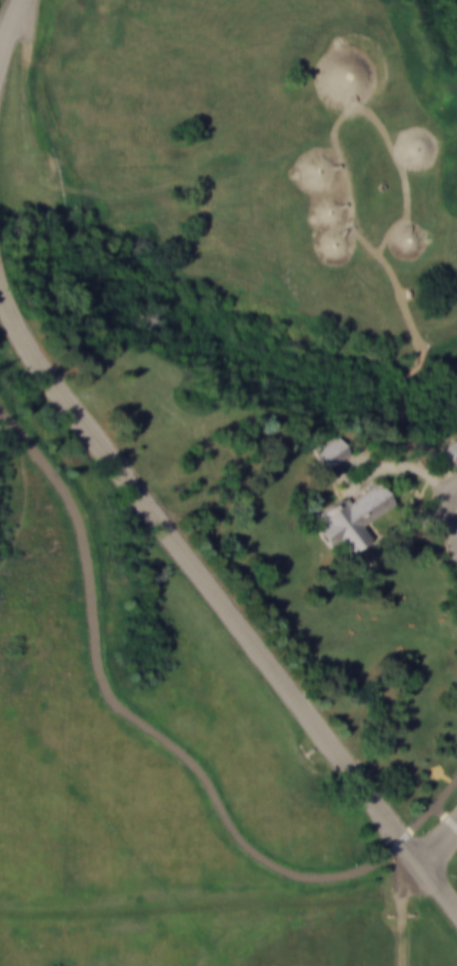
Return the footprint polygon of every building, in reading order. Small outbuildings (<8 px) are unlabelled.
[(327,224),(331,223),(333,222),(337,218),(338,214),(338,210),(336,207),(334,204),(330,202),(327,201),(323,202),(321,203),(317,207),(315,212),(316,217),(318,221),(321,223),(324,224),(327,224)] [(328,258),(332,260),(338,259),(344,256),(347,252),(347,250),(348,244),(345,237),(340,233),(335,232),(330,233),(325,235),(323,238),(321,242),(320,247),(321,251),(324,255),(328,258)] [(334,434),(348,450),(329,466),(315,450),(334,434)] [(450,435),(456,446),(456,452),(448,457),(439,443),(450,435)] [(392,503),(360,526),(368,537),(343,554),(336,544),(331,547),(317,529),(325,523),(318,513),(336,500),(342,507),(378,482),(392,503)]
